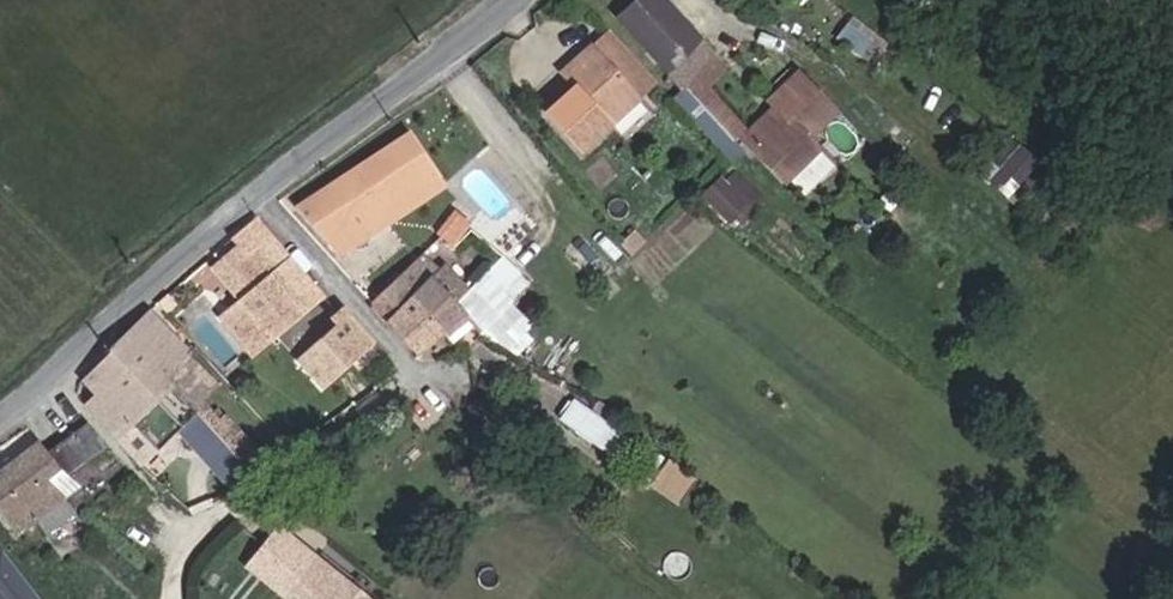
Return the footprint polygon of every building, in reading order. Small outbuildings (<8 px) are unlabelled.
[(707,53),(659,0),(638,0),(616,19),(678,88),(707,53)] [(548,113),(581,149),(636,99),(590,49),(562,73),(577,87),(548,113)] [(814,152),(804,141),(832,114),(795,75),(770,98),(783,112),(750,143),(785,180),(814,152)] [(407,134),(298,207),(334,260),(443,186),(407,134)] [(729,222),(759,192),(732,165),(703,195),(729,222)] [(459,217),(439,237),(449,248),(470,228),(459,217)] [(265,279),(290,258),(255,218),(231,239),(237,246),(265,279)] [(594,287),(616,268),(582,231),(560,250),(594,287)] [(265,279),(237,246),(213,267),(241,299),(265,279)] [(464,314),(453,303),(466,290),(441,265),(438,269),(422,254),(370,303),(385,320),(411,297),(443,332),(464,314)] [(265,279),(241,299),(242,300),(222,317),(253,353),(257,351),(322,294),(290,258),(265,279)] [(415,354),(443,332),(411,297),(385,320),(415,354)] [(297,362),(318,388),(371,342),(343,310),(333,320),(338,326),(297,362)] [(162,381),(188,354),(147,311),(109,349),(111,351),(126,367),(149,392),(162,381)] [(80,379),(98,398),(126,367),(111,351),(80,379)] [(204,401),(219,386),(188,354),(162,381),(193,410),(194,411),(204,401)] [(194,411),(193,410),(162,381),(149,392),(126,367),(98,398),(87,409),(119,442),(120,440),(135,426),(159,451),(178,431),(232,492),(252,474),(210,428),(194,411)] [(210,428),(219,419),(204,401),(194,411),(210,428)] [(617,459),(629,442),(573,403),(561,419),(617,459)] [(252,474),(266,462),(225,415),(219,419),(210,428),(252,474)] [(104,446),(88,424),(47,455),(38,442),(0,472),(0,514),(17,536),(35,520),(46,534),(74,512),(49,479),(59,469),(65,474),(104,446)] [(144,464),(159,451),(135,426),(120,440),(144,464)] [(667,456),(649,484),(680,504),(698,476),(667,456)] [(295,577),(321,546),(263,499),(238,529),(295,577)] [(1,544),(0,544),(0,598),(41,598),(1,544)] [(314,564),(285,598),(343,598),(342,598),(347,592),(314,564)]
